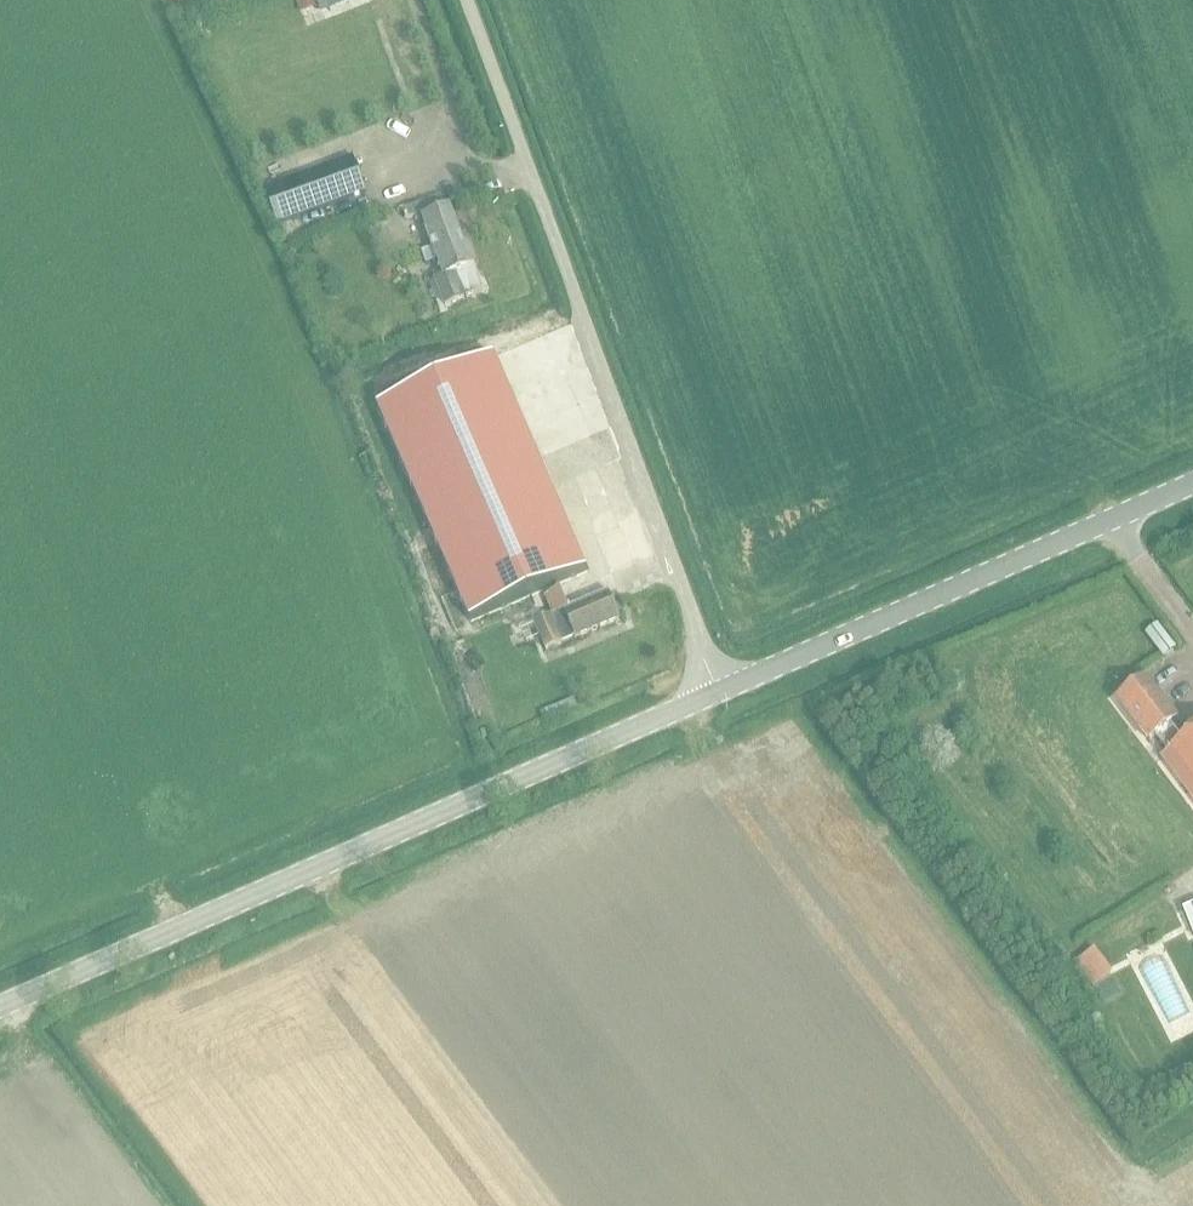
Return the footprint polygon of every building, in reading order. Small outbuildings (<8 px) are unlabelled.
[(322,9),(347,0),(318,0),(322,9)] [(353,156),(263,189),(276,224),(366,191),(353,156)] [(449,210),(446,211),(435,182),(394,197),(402,221),(414,216),(416,221),(421,220),(431,249),(436,261),(442,277),(433,280),(443,306),(483,291),(466,246),(463,248),(449,210)] [(436,261),(431,249),(419,253),(424,265),(436,261)] [(494,357),(378,407),(471,621),(587,571),(494,357)] [(553,616),(533,624),(544,650),(557,645),(619,619),(608,591),(587,600),(569,608),(569,606),(568,607),(560,590),(545,597),(553,616)] [(1181,741),(1170,726),(1176,721),(1144,679),(1115,701),(1147,743),(1155,737),(1167,753),(1160,758),(1192,803),(1192,733),(1181,741)] [(1192,935),(1192,904),(1182,909),(1192,935)]
